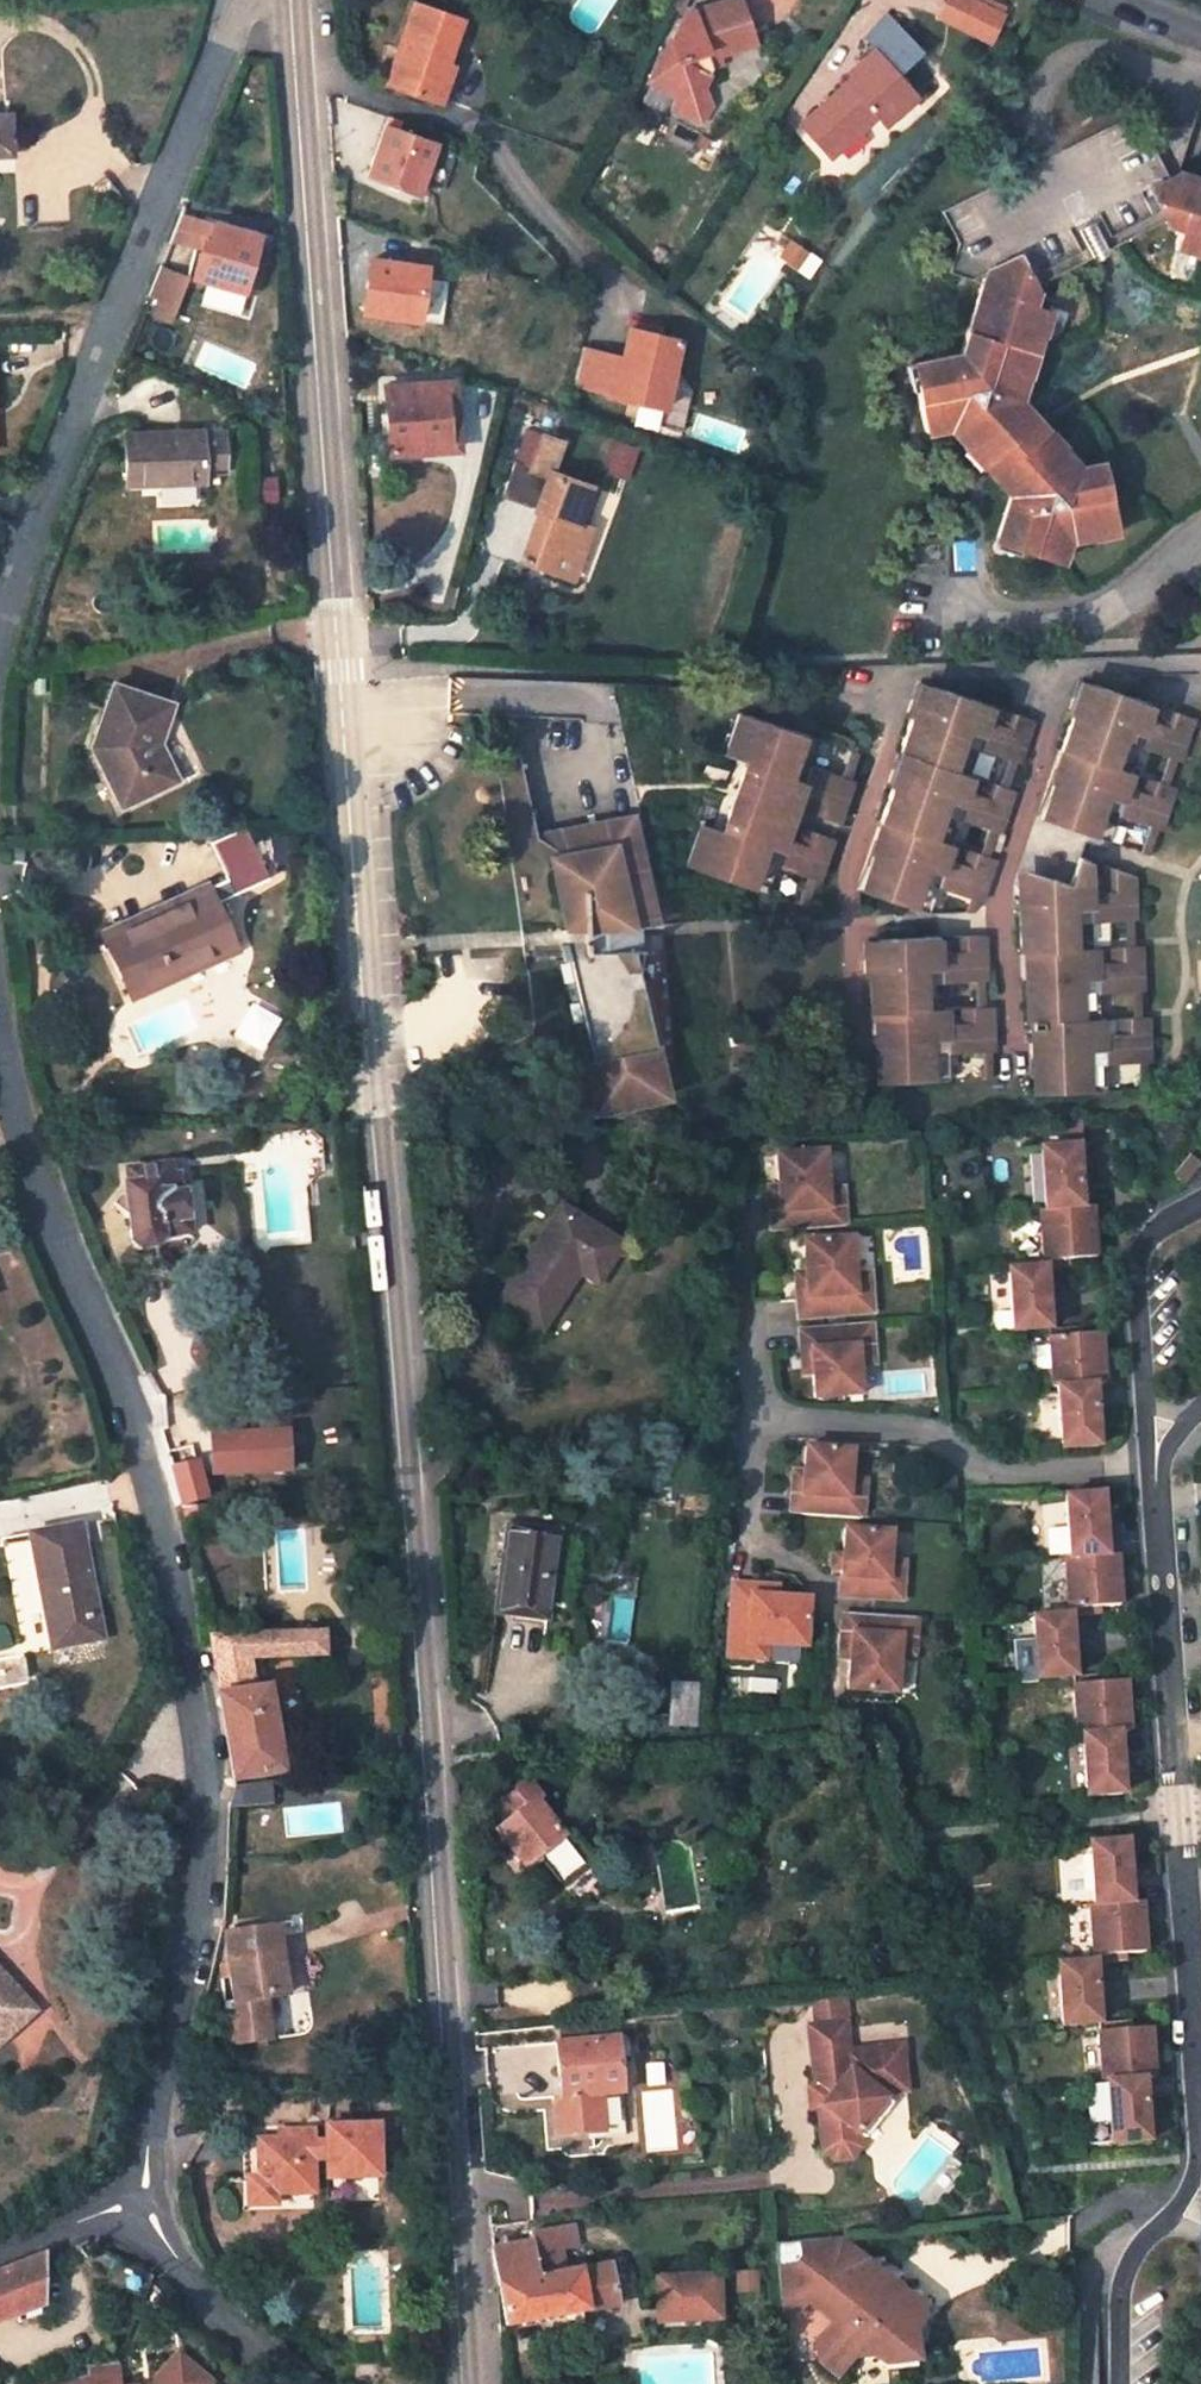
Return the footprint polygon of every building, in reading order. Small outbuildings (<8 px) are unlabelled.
[(653,83),(677,96),(694,104),(695,104),(702,88),(713,66),(710,58),(720,54),(756,43),(741,0),(733,0),(688,14),(653,83)] [(968,7),(1019,24),(1028,0),(970,0),(968,7)] [(415,3),(386,84),(427,98),(440,61),(446,63),(461,19),(415,3)] [(853,80),(801,124),(828,155),(876,114),(884,122),(917,94),(897,72),(925,55),(893,20),(866,38),(876,49),(847,73),(853,80)] [(710,58),(713,66),(723,64),(720,54),(710,58)] [(427,98),(440,103),(454,66),(446,63),(440,61),(427,98)] [(672,106),(699,120),(708,105),(702,88),(695,104),(694,104),(677,96),(672,106)] [(1090,247),(1088,241),(1104,233),(1106,239),(1163,213),(1165,218),(1168,221),(1170,222),(1171,222),(1172,223),(1176,224),(1175,228),(1198,238),(1196,248),(1200,250),(1200,175),(1174,166),(1163,171),(1147,137),(1141,139),(1126,110),(938,200),(951,229),(942,257),(973,268),(988,259),(957,343),(911,351),(924,417),(949,414),(964,431),(969,427),(985,446),(981,449),(1008,482),(995,522),(1009,528),(1016,540),(1054,555),(1064,533),(1088,526),(1088,521),(1113,516),(1102,455),(1079,459),(1061,438),(1057,442),(1043,425),(1047,421),(1021,389),(1027,364),(1022,362),(1029,340),(1034,341),(1041,323),(1031,317),(1039,296),(1032,293),(1034,288),(1033,283),(1032,280),(1030,277),(1090,247)] [(12,155),(9,116),(0,116),(0,156),(12,155)] [(385,123),(368,174),(418,192),(436,141),(385,123)] [(213,227),(184,216),(175,237),(201,247),(204,237),(209,238),(213,227)] [(186,273),(253,293),(261,269),(248,264),(257,234),(215,222),(213,227),(209,238),(204,237),(201,247),(200,249),(195,248),(186,273)] [(261,269),(270,237),(257,234),(248,264),(261,269)] [(780,256),(805,270),(814,254),(790,240),(780,256)] [(393,261),(371,259),(365,309),(418,318),(427,245),(396,241),(393,261)] [(161,262),(148,294),(157,297),(175,304),(183,284),(177,269),(161,262)] [(157,297),(152,311),(169,318),(175,304),(157,297)] [(624,357),(582,347),(574,383),(609,391),(607,396),(665,409),(681,339),(660,335),(661,329),(632,322),(624,357)] [(386,384),(391,451),(458,445),(453,379),(386,384)] [(126,432),(126,482),(206,481),(206,471),(225,469),(224,432),(204,432),(204,431),(126,432)] [(591,484),(551,469),(561,439),(538,431),(527,464),(516,460),(504,495),(537,507),(536,511),(541,513),(525,558),(567,573),(584,523),(578,521),(591,484)] [(628,478),(637,446),(612,439),(603,471),(628,478)] [(276,481),(264,481),(264,497),(277,497),(276,481)] [(94,745),(123,803),(177,778),(160,742),(172,702),(115,682),(94,745)] [(911,760),(901,795),(891,792),(880,828),(894,832),(884,867),(874,865),(865,899),(936,920),(943,893),(985,906),(998,862),(970,854),(966,867),(952,864),(956,850),(952,848),(959,822),(1002,835),(1016,789),(987,781),(983,794),(969,790),(973,777),(969,776),(977,749),(1020,762),(1033,717),(1004,708),(1000,722),(986,718),(990,704),(929,686),(918,722),(908,719),(897,755),(911,760)] [(1131,776),(1138,750),(1181,762),(1195,716),(1166,709),(1162,721),(1147,717),(1151,704),(1090,687),(1080,722),(1069,719),(1059,757),(1074,760),(1064,794),(1055,792),(1045,827),(1118,847),(1120,841),(1125,823),(1166,834),(1179,790),(1151,781),(1147,794),(1135,791),(1138,777),(1131,776)] [(815,739),(733,714),(720,757),(742,763),(734,792),(795,810),(799,796),(812,799),(808,813),(839,822),(853,778),(808,764),(815,739)] [(519,760),(498,765),(508,807),(529,802),(519,760)] [(536,819),(593,1093),(661,1078),(640,970),(639,904),(636,890),(649,887),(630,800),(536,819)] [(686,875),(770,899),(777,872),(821,884),(834,841),(802,831),(799,845),(786,841),(790,827),(728,810),(721,838),(698,830),(686,875)] [(212,842),(234,891),(268,875),(245,825),(212,842)] [(1039,955),(1038,991),(1028,991),(1027,1030),(1044,1030),(1043,1068),(1033,1067),(1033,1104),(1108,1105),(1107,1079),(1152,1079),(1152,1031),(1124,1030),(1123,1045),(1108,1045),(1108,1031),(1103,1030),(1103,1002),(1148,1003),(1149,956),(1119,956),(1118,970),(1104,970),(1104,955),(1096,956),(1097,926),(1142,927),(1142,881),(1113,873),(1112,894),(1097,895),(1098,868),(1083,863),(1076,888),(1054,880),(1033,881),(1032,918),(1023,918),(1023,919),(1022,955),(1039,955)] [(103,934),(131,995),(238,946),(210,885),(103,934)] [(884,1016),(884,1054),(875,1054),(875,1092),(951,1092),(951,1065),(995,1065),(995,1016),(966,1017),(966,1032),(951,1031),(951,1017),(945,1016),(945,988),(989,990),(990,944),(960,943),(960,956),(945,956),(945,943),(881,943),(880,980),(870,980),(869,1016),(884,1016)] [(250,1002),(233,1036),(264,1052),(281,1018),(250,1002)] [(1045,1154),(1049,1216),(1084,1214),(1080,1152),(1045,1154)] [(123,1181),(130,1241),(140,1250),(157,1248),(166,1234),(187,1232),(184,1193),(179,1194),(178,1175),(168,1176),(167,1163),(124,1168),(126,1181),(123,1181)] [(777,1235),(850,1231),(848,1211),(834,1212),(833,1194),(831,1164),(782,1167),(784,1193),(785,1206),(775,1207),(777,1235)] [(774,1193),(775,1207),(785,1206),(784,1193),(774,1193)] [(834,1212),(848,1211),(847,1193),(833,1194),(834,1212)] [(561,1205),(499,1302),(540,1330),(576,1274),(594,1285),(620,1244),(561,1205)] [(1045,1216),(1048,1272),(1066,1270),(1067,1270),(1067,1265),(1097,1263),(1094,1213),(1084,1214),(1049,1216),(1045,1216)] [(857,1242),(807,1245),(809,1276),(810,1293),(800,1293),(802,1322),(875,1317),(874,1297),(861,1298),(860,1280),(857,1242)] [(1008,1271),(992,1271),(994,1331),(1010,1330),(1008,1271)] [(1048,1272),(1012,1273),(1016,1335),(1052,1333),(1048,1272)] [(799,1277),(800,1293),(810,1293),(809,1276),(799,1277)] [(861,1298),(874,1297),(872,1279),(860,1280),(861,1298)] [(874,1331),(803,1335),(805,1363),(815,1363),(816,1377),(817,1403),(864,1400),(862,1369),(861,1352),(875,1351),(874,1331)] [(1096,1389),(1106,1388),(1103,1337),(1072,1339),(1072,1334),(1071,1334),(1052,1335),(1051,1335),(1055,1391),(1059,1391),(1096,1389)] [(877,1369),(875,1351),(861,1352),(862,1369),(877,1369)] [(816,1377),(815,1363),(805,1363),(806,1378),(816,1377)] [(1096,1389),(1059,1391),(1064,1453),(1100,1451),(1096,1389)] [(279,1442),(207,1445),(208,1482),(281,1479),(279,1442)] [(793,1447),(790,1487),(799,1488),(803,1448),(793,1447)] [(803,1448),(799,1488),(790,1487),(787,1515),(801,1516),(842,1519),(858,1521),(860,1501),(845,1500),(849,1452),(803,1448)] [(864,1453),(849,1452),(845,1500),(860,1501),(864,1453)] [(172,1468),(182,1507),(207,1499),(203,1484),(197,1464),(172,1468)] [(1067,1500),(1072,1562),(1108,1559),(1104,1497),(1067,1500)] [(185,1524),(205,1523),(204,1505),(182,1507),(185,1524)] [(505,1525),(495,1613),(547,1620),(559,1532),(505,1525)] [(79,1526),(28,1535),(50,1650),(101,1641),(79,1526)] [(896,1534),(849,1530),(844,1598),(906,1603),(907,1583),(892,1582),(896,1534)] [(907,1583),(911,1535),(896,1534),(892,1582),(907,1583)] [(1071,1617),(1073,1617),(1091,1616),(1093,1617),(1092,1611),(1123,1609),(1119,1558),(1108,1559),(1072,1562),(1068,1562),(1071,1617)] [(809,1648),(812,1600),(787,1599),(773,1598),(773,1588),(745,1586),(740,1659),(760,1660),(761,1645),(778,1646),(809,1648)] [(787,1589),(773,1588),(773,1598),(787,1599),(787,1589)] [(603,1593),(596,1641),(628,1646),(636,1598),(603,1593)] [(918,1621),(847,1616),(845,1633),(845,1643),(855,1644),(854,1658),(852,1684),(898,1687),(901,1657),(902,1639),(917,1640),(918,1621)] [(1038,1619),(1041,1681),(1077,1678),(1073,1617),(1071,1617),(1038,1619)] [(251,1658),(326,1655),(326,1651),(330,1651),(335,1649),(337,1647),(338,1643),(338,1639),(335,1635),(330,1632),(327,1632),(326,1634),(326,1630),(208,1634),(212,1659),(251,1658)] [(917,1640),(902,1639),(901,1657),(916,1658),(917,1640)] [(855,1644),(845,1643),(844,1658),(854,1658),(855,1644)] [(778,1661),(778,1646),(761,1645),(760,1660),(778,1661)] [(0,1659),(0,1690),(28,1684),(22,1655),(0,1659)] [(218,1696),(257,1689),(251,1658),(212,1659),(218,1696)] [(1122,1735),(1133,1734),(1129,1684),(1098,1685),(1097,1680),(1096,1680),(1076,1682),(1081,1738),(1085,1738),(1122,1735)] [(670,1723),(696,1725),(698,1686),(673,1684),(670,1723)] [(231,1781),(283,1773),(269,1687),(257,1689),(218,1696),(231,1781)] [(1126,1797),(1122,1735),(1085,1738),(1089,1800),(1126,1797)] [(516,1817),(499,1830),(526,1865),(539,1854),(563,1835),(536,1801),(541,1798),(525,1779),(520,1783),(516,1778),(498,1792),(516,1817)] [(230,1805),(273,1800),(273,1784),(232,1786),(230,1805)] [(577,1839),(570,1830),(563,1835),(539,1854),(547,1863),(577,1839)] [(1129,1839),(1091,1842),(1096,1903),(1135,1901),(1129,1839)] [(1096,1903),(1094,1904),(1098,1960),(1099,1960),(1119,1959),(1118,1953),(1149,1952),(1145,1900),(1135,1901),(1096,1903)] [(233,2043),(271,2039),(266,1995),(281,1993),(282,1993),(288,1992),(280,1926),(228,1933),(238,2022),(230,2022),(233,2043)] [(1062,1962),(1067,2024),(1103,2022),(1099,1960),(1098,1960),(1062,1962)] [(32,2012),(0,1977),(0,2040),(32,2012)] [(842,2021),(806,2025),(814,2086),(823,2085),(825,2098),(820,2103),(816,2104),(822,2150),(832,2158),(849,2156),(857,2145),(856,2131),(887,2091),(903,2088),(898,2044),(845,2050),(842,2021)] [(1102,2025),(1107,2079),(1111,2079),(1146,2077),(1157,2076),(1153,2025),(1123,2027),(1123,2023),(1122,2023),(1103,2025),(1102,2025)] [(556,2043),(561,2096),(555,2097),(557,2135),(602,2131),(602,2137),(623,2135),(620,2091),(615,2037),(556,2043)] [(1151,2139),(1146,2077),(1111,2079),(1115,2141),(1151,2139)] [(814,2086),(808,2087),(809,2105),(816,2104),(820,2103),(825,2098),(823,2085),(814,2086)] [(257,2141),(257,2182),(273,2197),(312,2195),(312,2159),(328,2159),(328,2180),(376,2179),(375,2128),(327,2129),(328,2145),(312,2145),(312,2140),(297,2141),(296,2134),(279,2134),(279,2140),(257,2141)] [(257,2141),(242,2142),(243,2211),(274,2210),(273,2197),(257,2182),(257,2141)] [(493,2248),(505,2324),(618,2305),(610,2265),(566,2272),(560,2239),(563,2239),(560,2227),(548,2228),(548,2222),(541,2223),(542,2229),(530,2231),(530,2241),(493,2248)] [(774,2242),(779,2315),(794,2314),(804,2302),(803,2292),(812,2291),(841,2316),(842,2324),(831,2324),(817,2341),(819,2362),(836,2377),(852,2358),(872,2357),(876,2364),(907,2362),(904,2327),(908,2326),(911,2323),(913,2319),(913,2316),(912,2312),(910,2310),(905,2307),(903,2308),(888,2309),(887,2292),(884,2256),(851,2259),(849,2235),(774,2242)] [(43,2303),(44,2257),(0,2274),(0,2319),(43,2303)] [(760,2290),(759,2270),(736,2271),(737,2292),(760,2290)] [(718,2315),(715,2271),(653,2276),(657,2320),(718,2315)] [(912,2307),(911,2290),(887,2292),(888,2309),(903,2308),(905,2307),(912,2307)] [(155,2382),(130,2383),(214,2383),(216,2382),(183,2352),(155,2382)] [(85,2374),(87,2381),(90,2383),(123,2383),(121,2360),(102,2361),(87,2365),(88,2373),(85,2374)]
